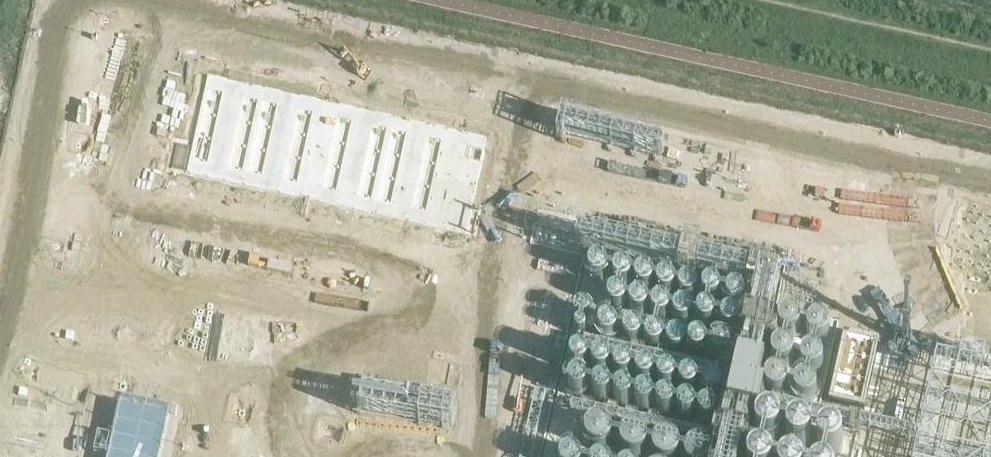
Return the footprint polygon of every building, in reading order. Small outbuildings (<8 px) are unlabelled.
[(154,61),(132,160),(470,235),(492,136),(154,61)] [(951,366),(990,375),(990,263),(974,260),(951,366)] [(911,456),(990,456),(990,408),(924,393),(911,456)] [(298,456),(406,456),(410,437),(307,414),(298,456)]
